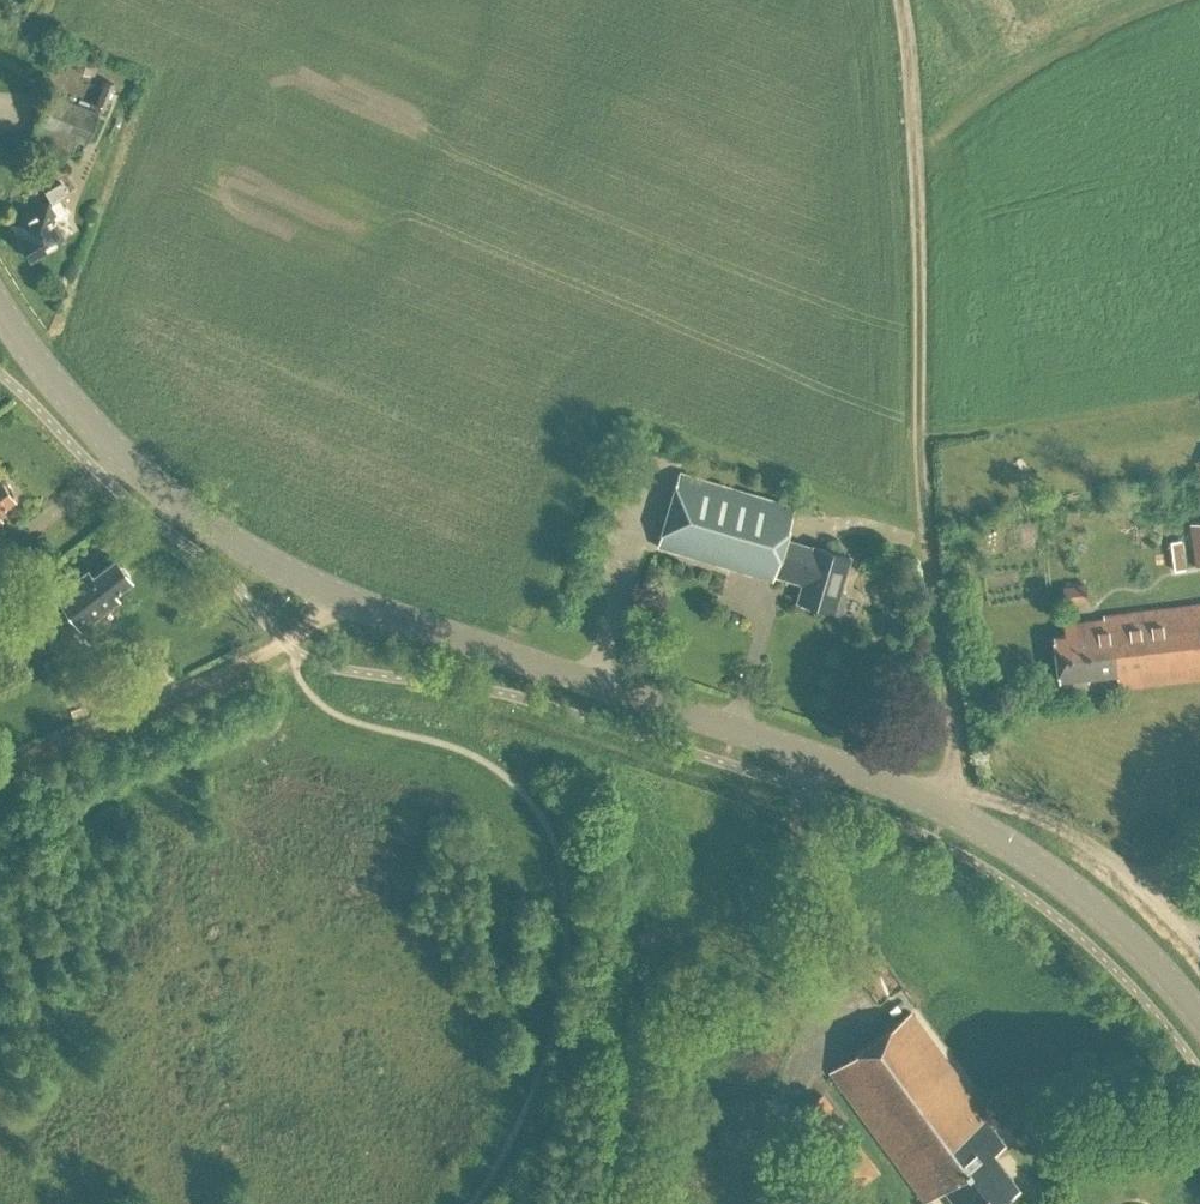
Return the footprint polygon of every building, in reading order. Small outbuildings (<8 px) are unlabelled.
[(51,93),(34,136),(71,151),(77,138),(86,143),(99,113),(51,93)] [(23,245),(21,247),(26,256),(29,255),(31,258),(63,240),(53,223),(68,215),(59,200),(50,205),(49,205),(16,224),(24,239),(21,241),(23,245)] [(813,547),(785,538),(795,507),(679,470),(656,543),(773,580),(774,575),(802,584),(796,601),(833,613),(837,614),(841,612),(846,596),(844,592),(839,591),(850,557),(813,546),(813,547)] [(16,494),(0,473),(0,506),(16,494)] [(1191,526),(1197,569),(1199,568),(1199,524),(1191,526)] [(1170,540),(1173,569),(1184,568),(1181,539),(1170,540)] [(89,567),(57,591),(85,627),(122,599),(116,591),(133,577),(129,571),(129,567),(124,561),(118,558),(117,556),(94,573),(89,567)] [(1087,600),(1085,585),(1063,587),(1065,603),(1087,600)] [(1052,638),(1058,683),(1116,675),(1118,691),(1199,681),(1199,605),(1102,617),(1103,621),(1063,626),(1064,636),(1052,638)] [(86,659),(52,674),(58,687),(47,691),(51,702),(63,697),(63,699),(97,684),(86,659)] [(988,1118),(991,1116),(914,1011),(832,1071),(929,1203),(948,1189),(959,1203),(996,1203),(1020,1186),(996,1154),(1008,1146),(988,1118)] [(826,1095),(795,1118),(850,1194),(881,1171),(826,1095)]
